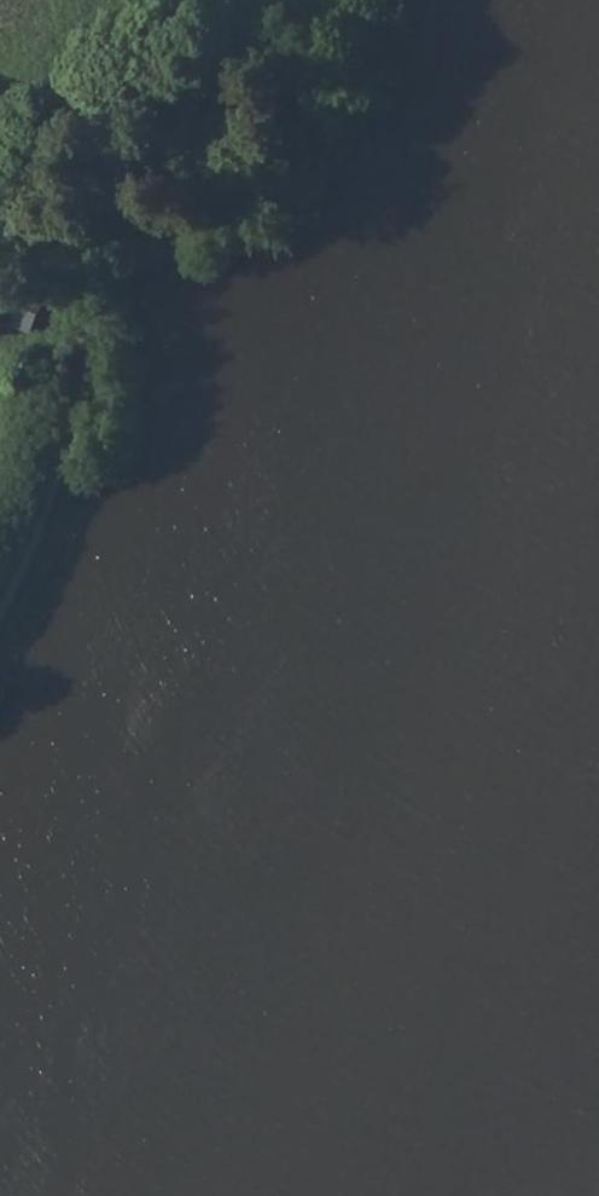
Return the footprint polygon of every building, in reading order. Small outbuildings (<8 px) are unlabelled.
[(2,294),(0,300),(0,315),(29,327),(38,305),(2,294)]
